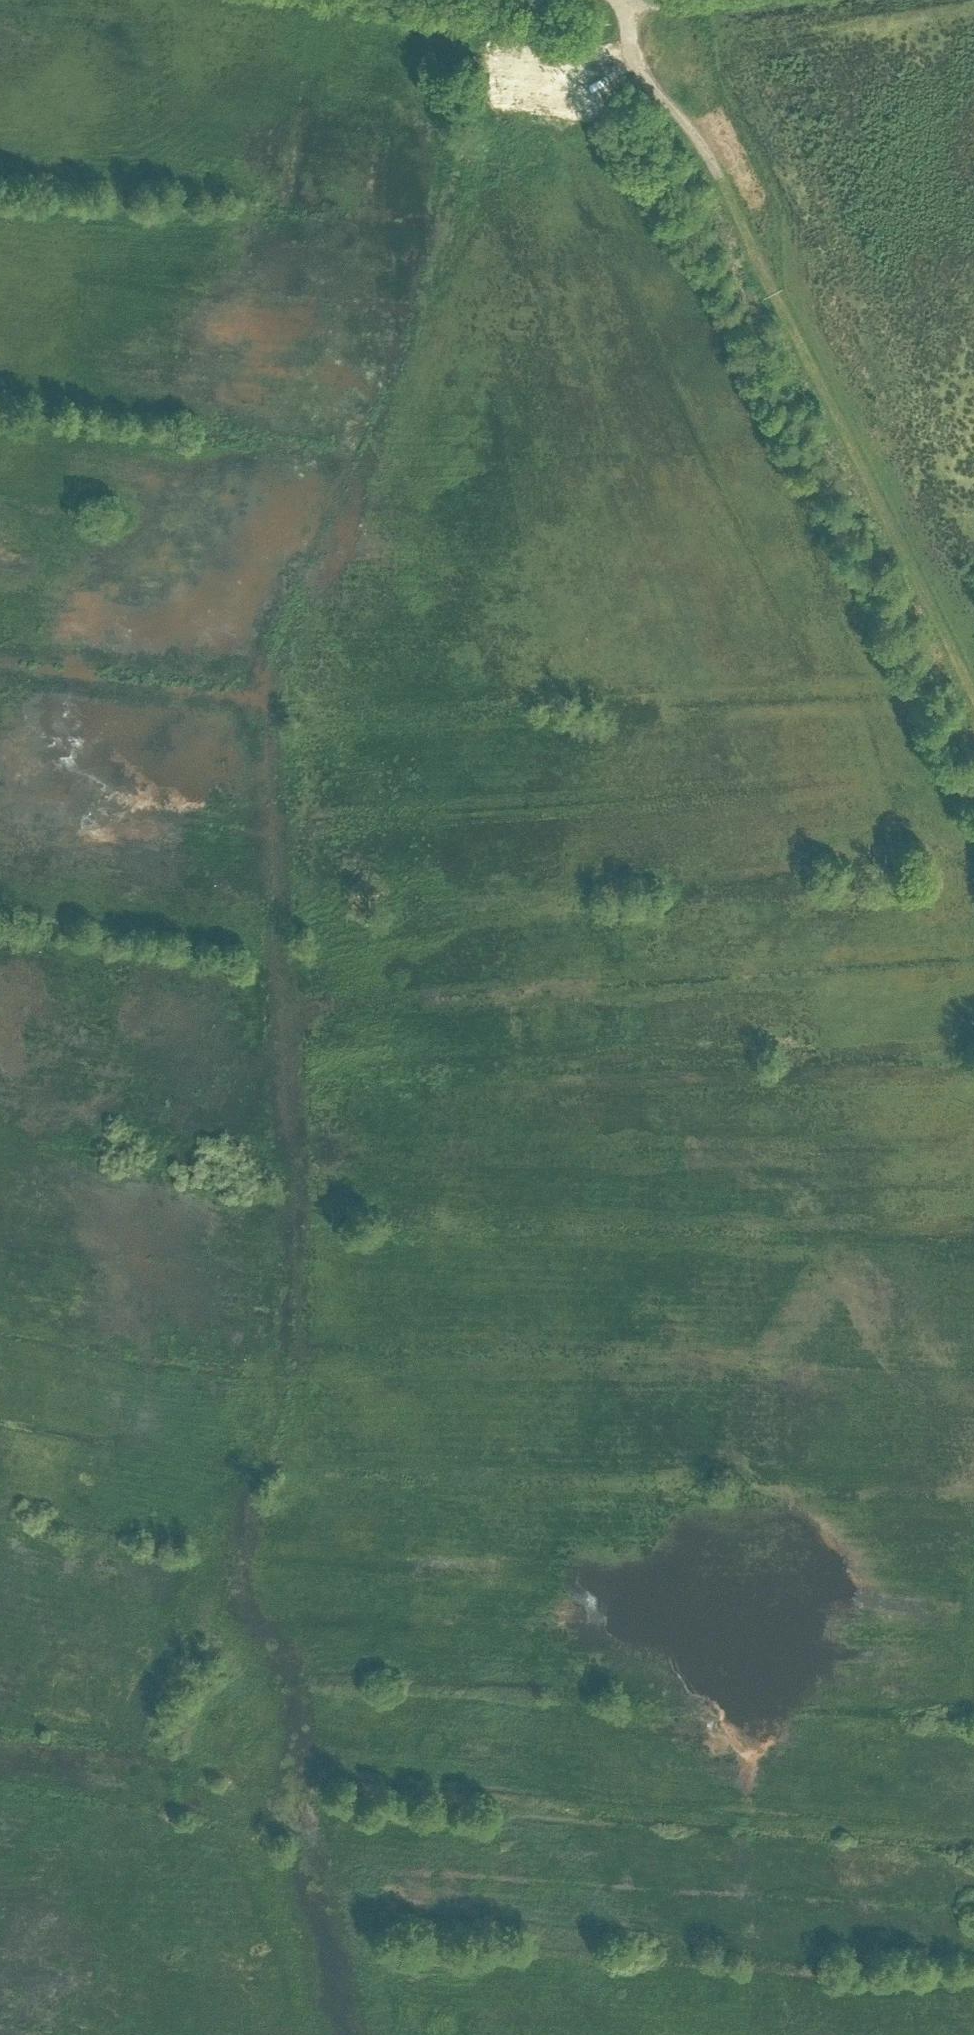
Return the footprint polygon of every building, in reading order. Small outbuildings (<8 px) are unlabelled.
[(494,101),(495,119),(509,118),(507,100),(494,101)]
